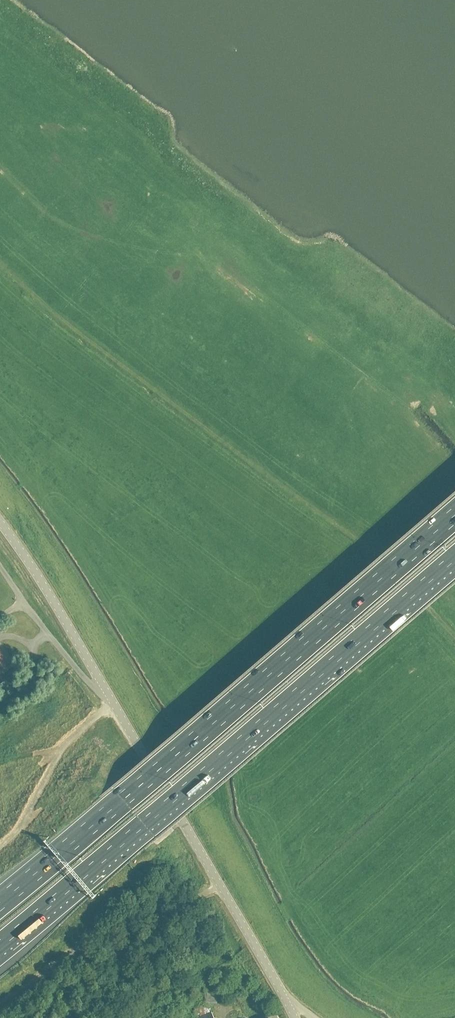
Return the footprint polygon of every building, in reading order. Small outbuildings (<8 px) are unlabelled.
[(379,636),(366,646),(369,651),(383,641),(379,636)] [(0,650),(0,672),(11,664),(0,650)] [(5,903),(9,908),(31,890),(27,886),(5,903)] [(217,992),(205,992),(205,1002),(217,1003),(217,992)] [(197,1017),(214,1017),(208,1003),(193,1009),(197,1017)]
